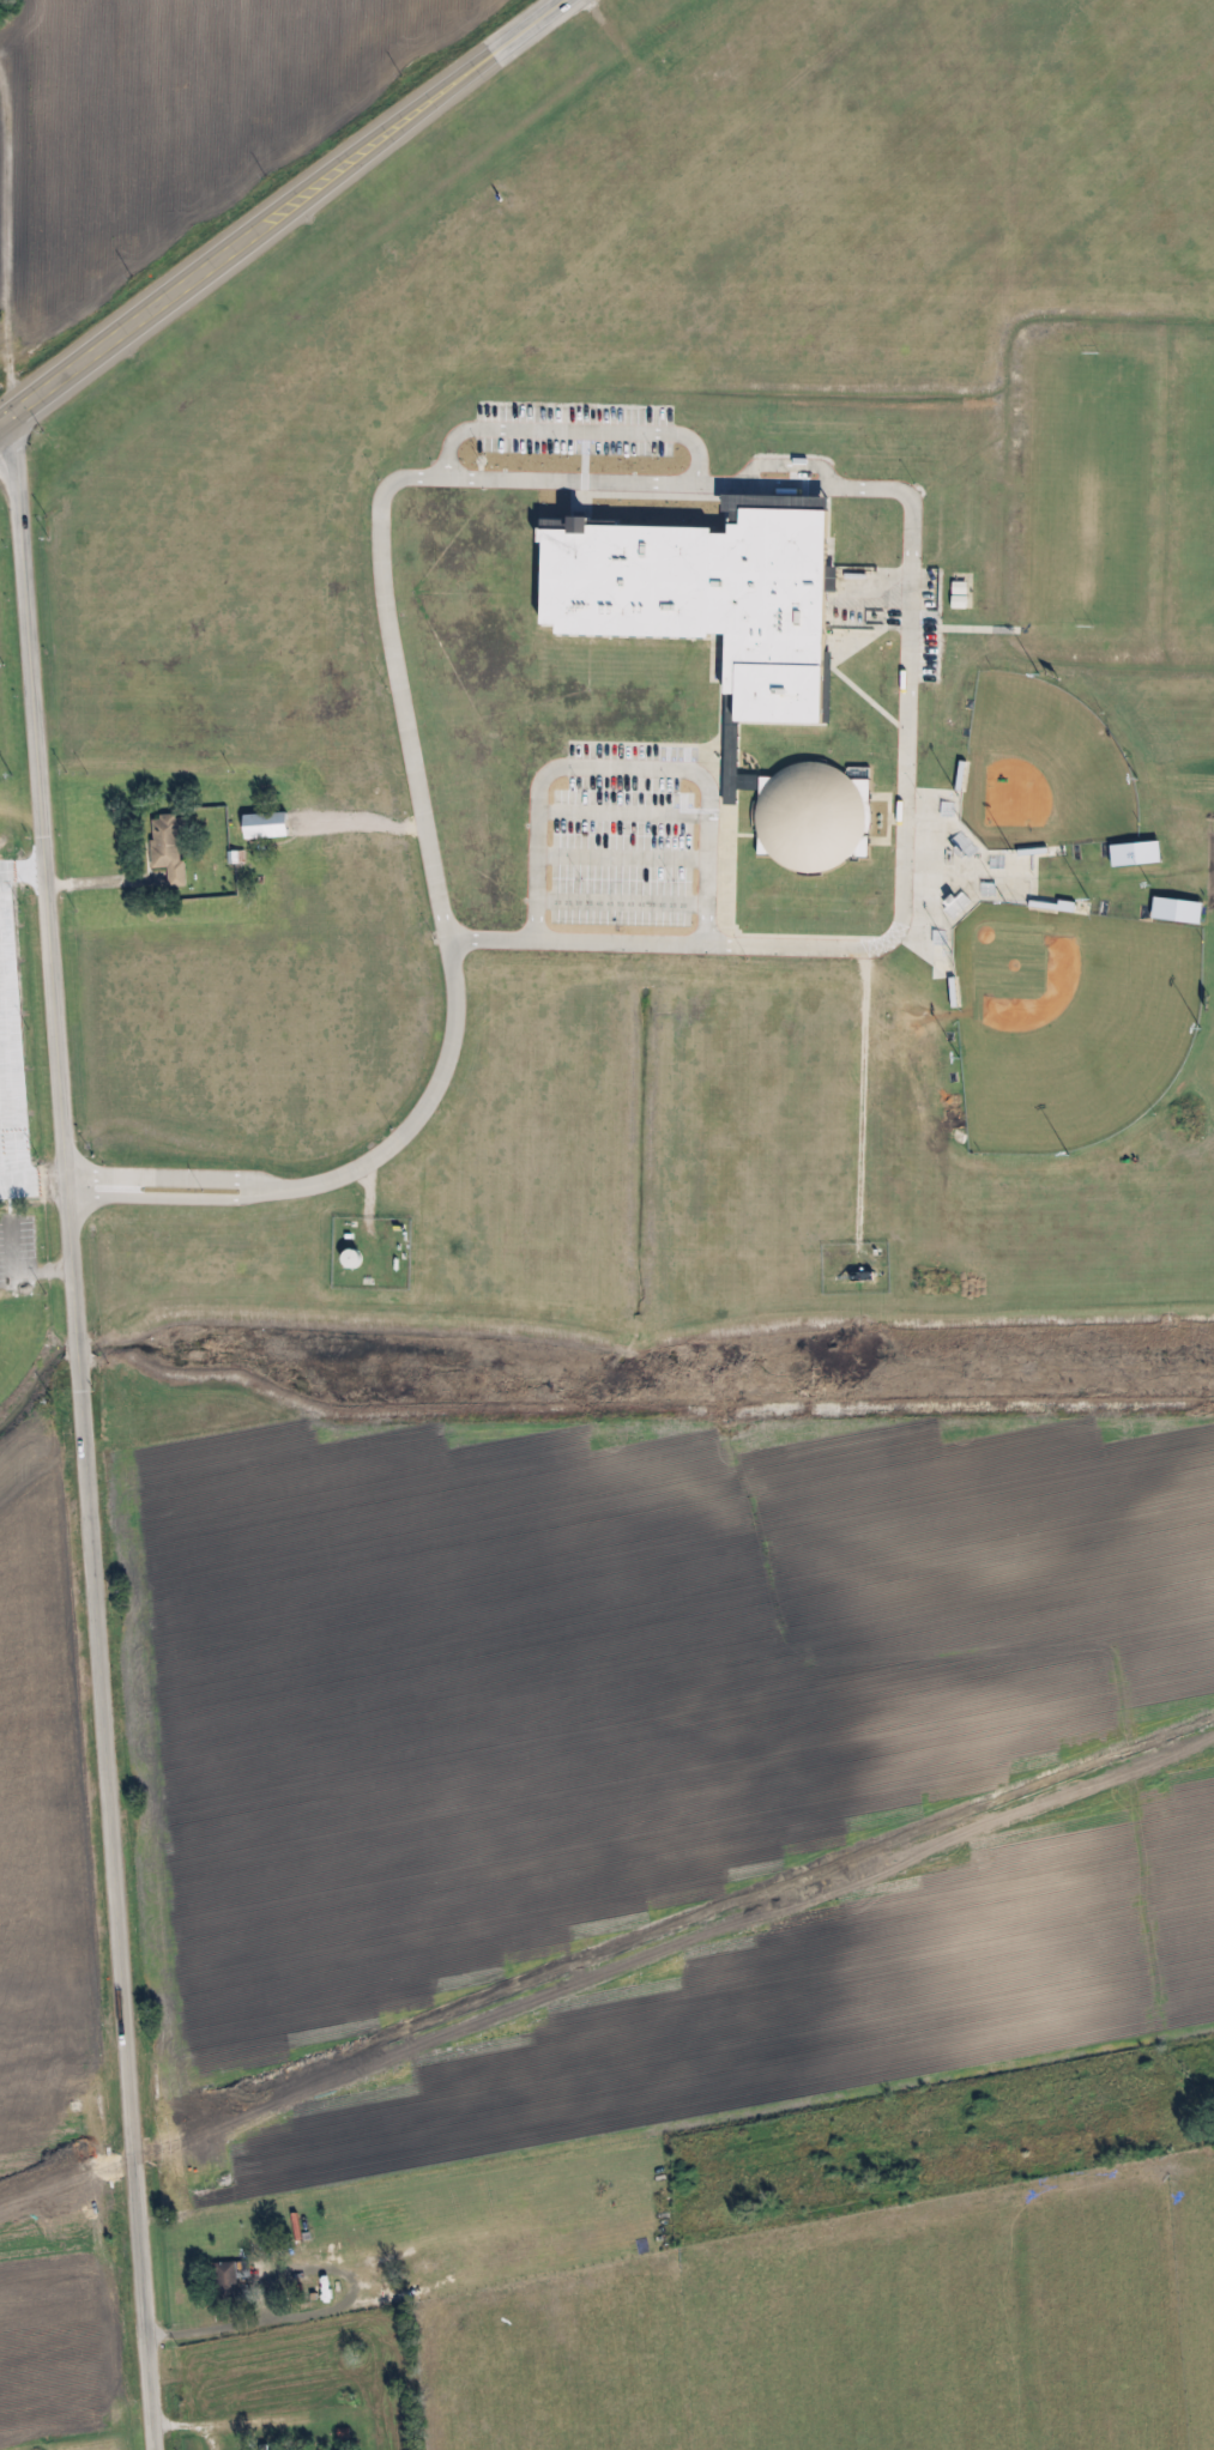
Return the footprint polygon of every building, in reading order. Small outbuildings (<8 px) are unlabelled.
[(735,634),(543,633),(543,527),(735,528),(735,510),(832,512),(829,728),(733,728),(735,634)] [(874,781),(857,781),(833,766),(786,765),(779,777),(741,777),(741,792),(761,792),(760,857),(771,857),(796,873),(844,873),(867,837),(873,827),(874,781)] [(248,841),(292,839),(291,814),(247,816),(248,841)] [(189,888),(188,863),(183,863),(182,832),(189,832),(188,817),(154,819),(156,870),(170,869),(171,889),(189,888)] [(1116,870),(1165,864),(1162,842),(1113,848),(1116,870)] [(1154,919),(1203,927),(1207,906),(1158,897),(1154,919)] [(219,2265),(220,2303),(241,2302),(240,2279),(264,2279),(264,2263),(219,2265)]
